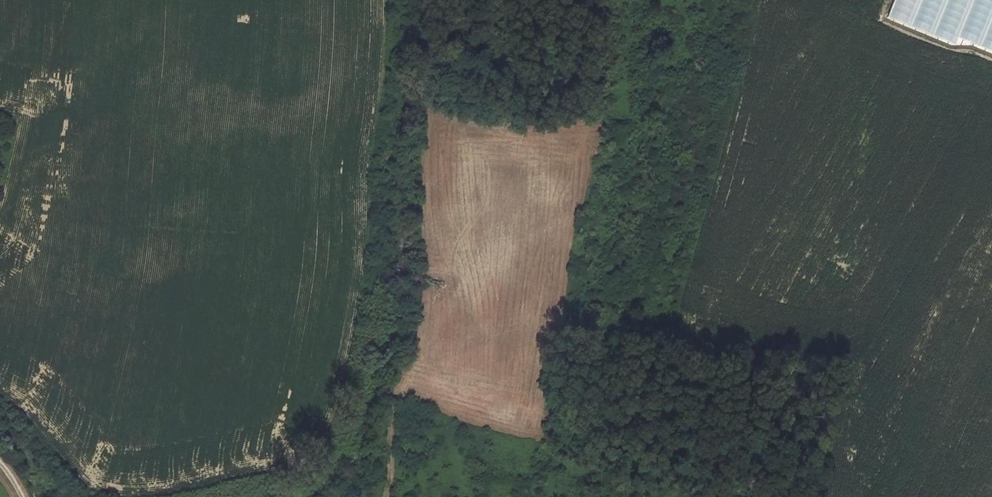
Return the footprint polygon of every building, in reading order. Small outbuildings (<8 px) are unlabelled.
[(895,14),(916,21),(923,0),(900,0),(895,14)] [(954,5),(960,7),(951,34),(962,37),(963,34),(987,42),(990,34),(991,35),(991,0),(956,0),(954,5)]
